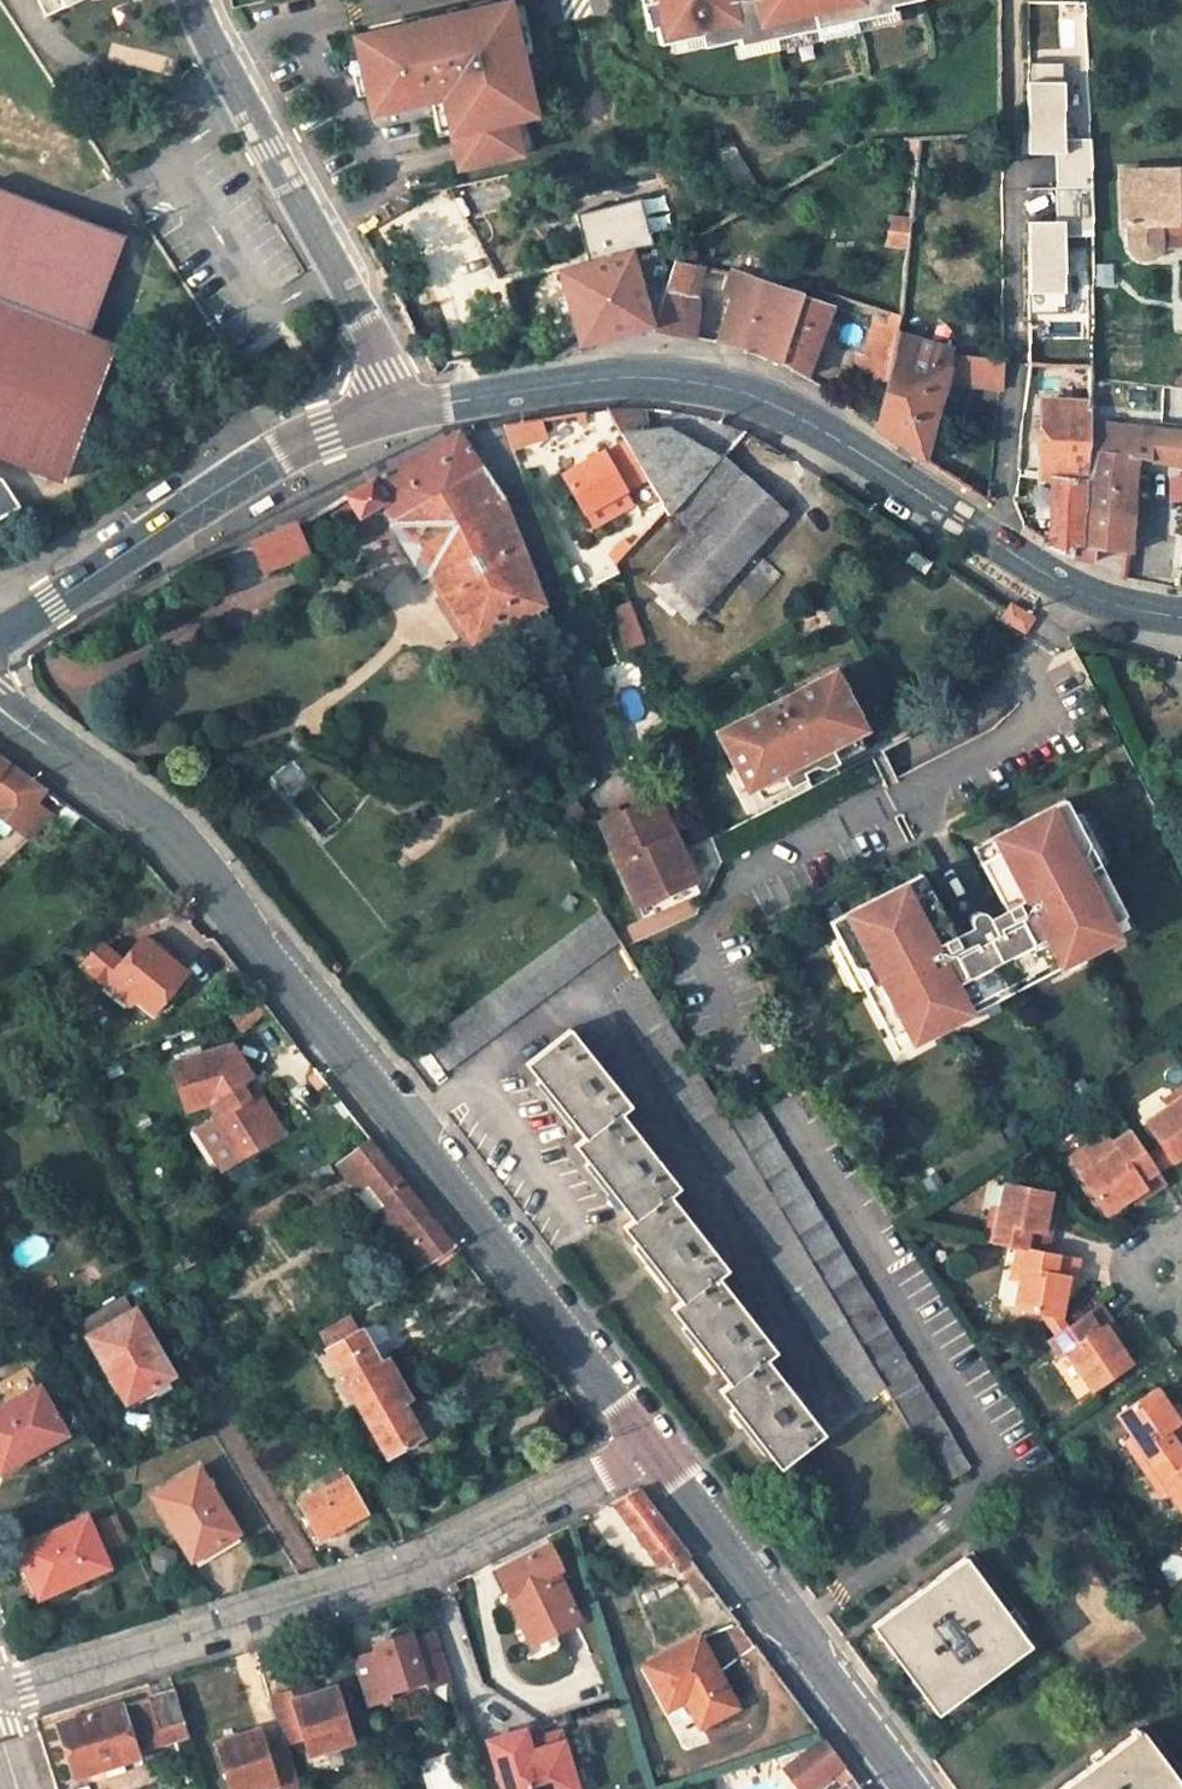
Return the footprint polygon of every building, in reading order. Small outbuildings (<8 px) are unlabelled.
[(44,16),(77,0),(37,0),(44,16)] [(655,2),(643,5),(648,29),(656,28),(660,44),(701,35),(703,47),(738,39),(739,46),(773,38),(853,20),(887,13),(885,6),(914,0),(654,0),(655,2)] [(534,115),(509,3),(444,17),(446,23),(427,27),(426,21),(353,38),(362,75),(370,73),(373,84),(364,86),(370,114),(424,102),(422,92),(439,88),(442,98),(458,168),(519,154),(512,120),(534,115)] [(446,23),(444,17),(426,21),(427,27),(446,23)] [(853,20),(773,38),(776,49),(855,31),(853,20)] [(1029,215),(1030,310),(1068,310),(1067,234),(1094,233),(1093,134),(1067,135),(1066,59),(1027,60),(1028,154),(1055,154),(1056,215),(1029,215)] [(370,73),(362,75),(364,86),(373,84),(370,73)] [(422,92),(424,102),(442,98),(439,88),(422,92)] [(900,157),(915,158),(917,138),(903,139),(900,157)] [(1120,171),(1121,223),(1127,222),(1128,247),(1130,251),(1133,254),(1137,256),(1141,257),(1145,257),(1149,256),(1153,254),(1156,251),(1159,243),(1159,236),(1159,225),(1180,223),(1180,235),(1181,235),(1181,170),(1120,171)] [(83,347),(124,237),(0,188),(0,314),(83,347)] [(909,216),(890,215),(887,240),(907,242),(909,216)] [(1159,236),(1180,235),(1180,223),(1159,225),(1159,236)] [(701,263),(700,233),(676,246),(675,259),(701,263)] [(652,327),(641,284),(659,279),(662,269),(657,245),(559,271),(579,346),(652,327)] [(692,335),(695,300),(691,300),(701,263),(675,259),(653,329),(692,335)] [(739,275),(717,270),(711,289),(733,296),(739,275)] [(733,296),(718,340),(743,346),(781,364),(805,297),(798,294),(739,275),(733,296)] [(801,285),(798,294),(805,297),(809,288),(801,285)] [(862,293),(859,301),(873,306),(899,315),(900,304),(862,293)] [(802,375),(829,304),(805,297),(781,364),(802,375)] [(869,318),(873,320),(898,327),(899,315),(873,306),(869,318)] [(60,481),(110,358),(83,347),(0,314),(0,457),(60,481)] [(898,327),(873,320),(861,374),(885,380),(895,344),(897,332),(898,327)] [(947,348),(897,332),(895,344),(885,380),(872,427),(920,458),(940,384),(944,368),(945,357),(946,352),(947,348)] [(1052,340),(1027,340),(1026,362),(1051,365),(1052,340)] [(1090,341),(1052,340),(1051,365),(1059,365),(1089,366),(1090,341)] [(940,384),(997,390),(1000,358),(946,352),(945,357),(944,368),(940,384)] [(1055,385),(1055,401),(1087,403),(1089,366),(1059,365),(1058,385),(1055,385)] [(1055,401),(1046,401),(1042,476),(1051,477),(1047,544),(1069,555),(1074,545),(1080,545),(1086,421),(1087,403),(1055,401)] [(647,431),(645,409),(606,410),(621,435),(647,431)] [(509,446),(546,440),(542,415),(505,421),(509,446)] [(1093,563),(1097,548),(1119,551),(1127,456),(1148,461),(1152,431),(1086,421),(1080,545),(1074,545),(1069,555),(1069,556),(1093,563)] [(647,431),(621,435),(625,442),(645,477),(667,516),(670,513),(720,458),(668,427),(647,431)] [(382,503),(470,645),(542,603),(503,504),(457,430),(344,495),(358,517),(382,503)] [(1152,431),(1148,461),(1181,467),(1181,434),(1152,431)] [(562,473),(583,512),(621,491),(625,488),(645,477),(625,442),(606,452),(604,449),(562,473)] [(670,513),(688,530),(740,473),(723,456),(720,458),(670,513)] [(787,515),(740,473),(688,530),(643,582),(656,594),(674,610),(690,624),(787,515)] [(16,502),(2,479),(0,478),(0,510),(16,502)] [(587,519),(625,498),(621,491),(583,512),(587,519)] [(0,510),(0,523),(21,512),(16,502),(0,510)] [(305,550),(293,524),(252,543),(263,568),(305,550)] [(207,599),(265,575),(263,568),(252,543),(194,570),(207,599)] [(931,564),(911,552),(904,563),(924,575),(931,564)] [(656,594),(650,599),(670,616),(674,610),(656,594)] [(483,667),(549,628),(542,603),(470,645),(483,667)] [(875,755),(832,672),(715,734),(758,819),(875,755)] [(0,754),(0,807),(4,809),(0,814),(21,829),(38,805),(49,790),(0,754)] [(695,879),(675,835),(657,795),(648,799),(666,839),(662,841),(681,885),(685,883),(695,879)] [(599,821),(636,905),(681,885),(662,841),(666,839),(648,799),(599,821)] [(969,926),(974,934),(956,943),(952,935),(928,890),(909,900),(902,886),(829,924),(838,940),(852,967),(862,971),(869,984),(862,987),(863,989),(889,1039),(904,1031),(907,1038),(926,1028),(930,1035),(946,1027),(939,1013),(961,1001),(971,1004),(993,993),(996,1000),(1031,982),(1027,975),(1048,964),(1051,954),(1074,942),(1081,956),(1097,947),(1093,940),(1112,931),(1109,924),(1124,916),(1098,866),(1097,865),(1090,869),(1083,856),(1087,845),(1073,818),(1064,801),(991,839),(999,853),(980,863),(1003,908),(1008,917),(990,926),(986,917),(983,914),(981,913),(977,912),(974,913),(970,915),(968,919),(968,923),(969,926)] [(32,837),(55,817),(38,805),(21,829),(32,837)] [(1104,863),(1079,814),(1073,818),(1087,845),(1083,856),(1090,869),(1097,865),(1098,866),(1104,863)] [(999,853),(991,839),(972,849),(980,863),(999,853)] [(921,876),(902,886),(909,900),(928,890),(921,876)] [(642,918),(701,893),(695,880),(695,879),(685,883),(681,885),(636,905),(642,918)] [(446,1070),(618,938),(600,908),(424,1042),(446,1070)] [(1008,917),(1003,908),(986,917),(990,926),(1008,917)] [(1097,947),(1131,930),(1124,916),(1109,924),(1112,931),(1093,940),(1097,947)] [(974,934),(969,926),(952,935),(956,943),(974,934)] [(153,1013),(184,972),(142,938),(123,961),(104,946),(87,967),(109,984),(111,980),(153,1013)] [(852,967),(838,940),(831,943),(856,992),(863,989),(862,987),(869,984),(862,971),(852,967)] [(1081,956),(1074,942),(1051,954),(1048,964),(1027,975),(1031,982),(1081,956)] [(640,975),(615,995),(858,1405),(882,1385),(728,1122),(640,975)] [(946,1027),(996,1000),(993,993),(971,1004),(961,1001),(939,1013),(946,1027)] [(259,995),(232,1017),(242,1027),(268,1007),(259,995)] [(629,1105),(569,1028),(526,1064),(583,1138),(573,1146),(631,1220),(621,1227),(679,1301),(670,1308),(729,1383),(718,1390),(778,1468),(823,1433),(766,1360),(775,1352),(718,1278),(726,1270),(669,1196),(678,1188),(620,1112),(629,1105)] [(904,1031),(889,1039),(896,1052),(930,1035),(926,1028),(907,1038),(904,1031)] [(232,1042),(170,1062),(186,1109),(210,1099),(220,1114),(217,1116),(242,1153),(283,1129),(257,1088),(248,1094),(238,1080),(248,1075),(252,1073),(232,1042)] [(257,1088),(248,1075),(238,1080),(248,1094),(257,1088)] [(1174,1095),(1178,1101),(1146,1123),(1162,1147),(1173,1164),(1181,1157),(1181,1090),(1174,1095)] [(967,1466),(756,1106),(728,1122),(882,1385),(941,1485),(967,1466)] [(204,1123),(229,1162),(242,1153),(217,1116),(204,1123)] [(1105,1215),(1142,1189),(1147,1196),(1164,1185),(1157,1174),(1146,1158),(1129,1132),(1113,1143),(1117,1150),(1079,1175),(1105,1215)] [(370,1139),(337,1164),(351,1183),(361,1175),(369,1184),(386,1206),(376,1213),(417,1267),(451,1243),(370,1139)] [(1162,1147),(1146,1158),(1157,1174),(1173,1164),(1162,1147)] [(327,1165),(311,1176),(316,1183),(332,1173),(327,1165)] [(358,1191),(369,1184),(361,1175),(351,1183),(358,1191)] [(1041,1232),(1050,1194),(1004,1184),(996,1223),(988,1221),(984,1241),(1016,1247),(1037,1252),(1046,1254),(1050,1234),(1041,1232)] [(1059,1317),(1067,1278),(1074,1280),(1078,1260),(1046,1254),(1037,1252),(1016,1247),(1011,1267),(1020,1269),(1011,1307),(1038,1312),(1059,1317)] [(432,1261),(437,1268),(456,1255),(450,1248),(432,1261)] [(191,1252),(179,1258),(184,1268),(196,1261),(191,1252)] [(1129,1362),(1104,1324),(1110,1320),(1099,1304),(1066,1326),(1053,1335),(1046,1339),(1057,1355),(1063,1351),(1089,1389),(1129,1362)] [(134,1311),(89,1337),(122,1394),(144,1381),(147,1387),(171,1374),(134,1311)] [(1038,1312),(1053,1335),(1066,1326),(1059,1317),(1038,1312)] [(399,1378),(387,1358),(379,1362),(361,1331),(327,1350),(356,1403),(399,1378)] [(356,1403),(385,1454),(419,1435),(401,1402),(409,1397),(399,1378),(356,1403)] [(126,1400),(147,1387),(144,1381),(122,1394),(126,1400)] [(1181,1440),(1181,1415),(1176,1419),(1155,1387),(1115,1414),(1137,1445),(1130,1450),(1142,1468),(1148,1463),(1181,1440)] [(0,1411),(0,1470),(64,1433),(39,1389),(0,1411)] [(1148,1463),(1142,1468),(1153,1485),(1160,1480),(1181,1512),(1181,1440),(1148,1463)] [(199,1469),(155,1495),(187,1552),(206,1541),(211,1548),(235,1532),(199,1469)] [(349,1476),(301,1502),(319,1535),(367,1509),(349,1476)] [(612,1501),(649,1554),(656,1562),(670,1553),(676,1559),(687,1552),(639,1487),(612,1501)] [(97,1518),(108,1546),(127,1539),(115,1511),(97,1518)] [(86,1518),(18,1548),(38,1596),(107,1566),(86,1518)] [(191,1558),(211,1548),(206,1541),(187,1552),(191,1558)] [(550,1544),(496,1571),(531,1643),(578,1621),(555,1571),(561,1568),(550,1544)] [(964,1556),(871,1625),(937,1714),(1031,1646),(964,1556)] [(692,1559),(681,1565),(704,1596),(714,1589),(692,1559)] [(375,1649),(352,1656),(367,1704),(391,1696),(389,1690),(426,1679),(447,1672),(434,1631),(411,1638),(409,1632),(373,1643),(375,1649)] [(697,1640),(647,1667),(668,1707),(685,1699),(700,1725),(734,1708),(697,1640)] [(389,1690),(391,1696),(428,1685),(426,1679),(389,1690)] [(308,1685),(289,1691),(292,1699),(292,1701),(311,1694),(311,1693),(308,1685)] [(311,1753),(353,1740),(335,1687),(311,1694),(292,1701),(292,1699),(289,1691),(269,1697),(282,1735),(284,1743),(305,1736),(311,1753)] [(173,1690),(131,1703),(141,1733),(150,1730),(183,1719),(173,1690)] [(119,1706),(59,1725),(75,1774),(135,1755),(119,1706)] [(150,1730),(154,1744),(187,1733),(183,1719),(150,1730)] [(230,1788),(249,1788),(274,1781),(277,1788),(292,1788),(298,1787),(284,1743),(264,1749),(262,1742),(258,1728),(215,1742),(230,1788)] [(486,1739),(501,1788),(575,1788),(576,1788),(559,1730),(527,1739),(523,1728),(486,1739)] [(1058,1788),(1181,1788),(1181,1786),(1139,1730),(1058,1788)] [(282,1735),(262,1742),(264,1749),(284,1743),(282,1735)] [(825,1738),(796,1760),(814,1783),(830,1771),(840,1784),(852,1775),(825,1738)] [(799,1788),(807,1788),(814,1783),(796,1760),(784,1769),(799,1788)]
